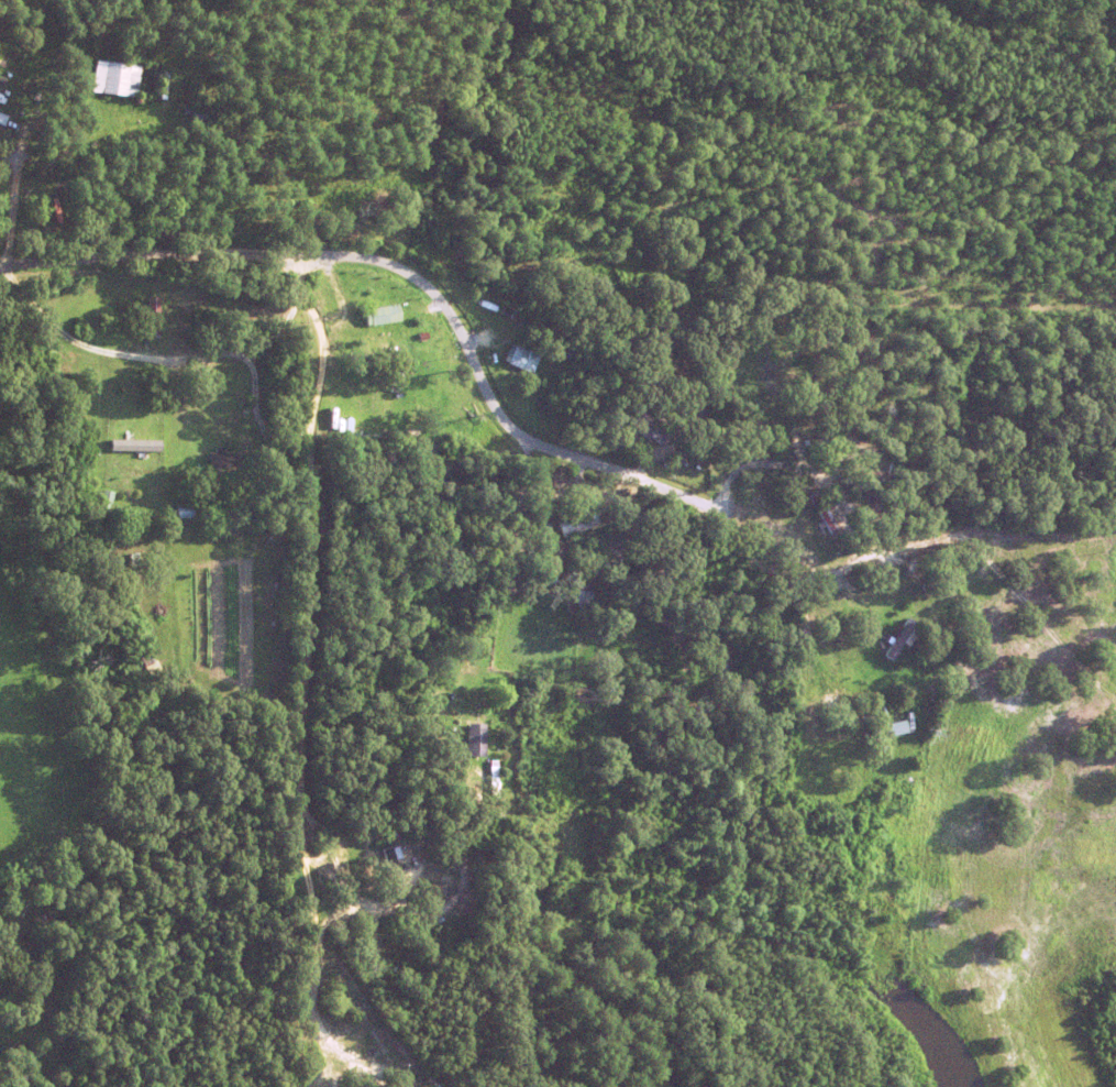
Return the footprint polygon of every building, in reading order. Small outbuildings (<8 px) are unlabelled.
[(90,92),(95,62),(140,67),(136,98),(90,92)] [(190,127),(191,112),(207,113),(207,127),(190,127)] [(469,296),(472,292),(489,300),(487,305),(469,296)] [(362,311),(366,310),(396,305),(399,322),(364,329),(362,311)] [(154,324),(144,324),(144,337),(155,337),(154,324)] [(344,349),(350,332),(358,336),(352,352),(344,349)] [(745,345),(750,340),(764,351),(761,356),(745,345)] [(504,365),(505,364),(500,362),(507,345),(537,356),(530,375),(504,365)] [(410,373),(417,354),(422,355),(416,374),(410,373)] [(399,361),(407,360),(408,369),(401,370),(399,361)] [(108,451),(109,440),(158,442),(158,453),(108,451)] [(207,469),(207,454),(212,454),(212,449),(222,449),(222,454),(234,454),(234,469),(207,469)] [(420,482),(441,482),(441,491),(421,491),(420,482)] [(551,518),(590,504),(598,525),(560,540),(551,518)] [(582,532),(619,518),(622,530),(586,545),(582,532)] [(546,574),(548,564),(561,567),(560,575),(546,574)] [(920,585),(931,584),(931,593),(920,594),(920,585)] [(574,593),(592,593),(592,618),(574,618),(574,593)] [(898,651),(893,659),(877,648),(904,607),(919,618),(906,638),(911,641),(903,655),(898,651)] [(913,656),(918,646),(927,650),(921,661),(913,656)] [(139,659),(148,654),(158,671),(148,677),(139,659)] [(880,736),(905,732),(903,720),(879,724),(880,736)] [(466,725),(484,725),(484,758),(466,758),(466,725)] [(488,761),(497,761),(497,792),(488,792),(488,761)] [(449,782),(455,777),(466,791),(458,797),(449,782)] [(535,801),(538,793),(559,798),(557,805),(535,801)] [(379,850),(389,848),(401,888),(391,890),(379,850)]
